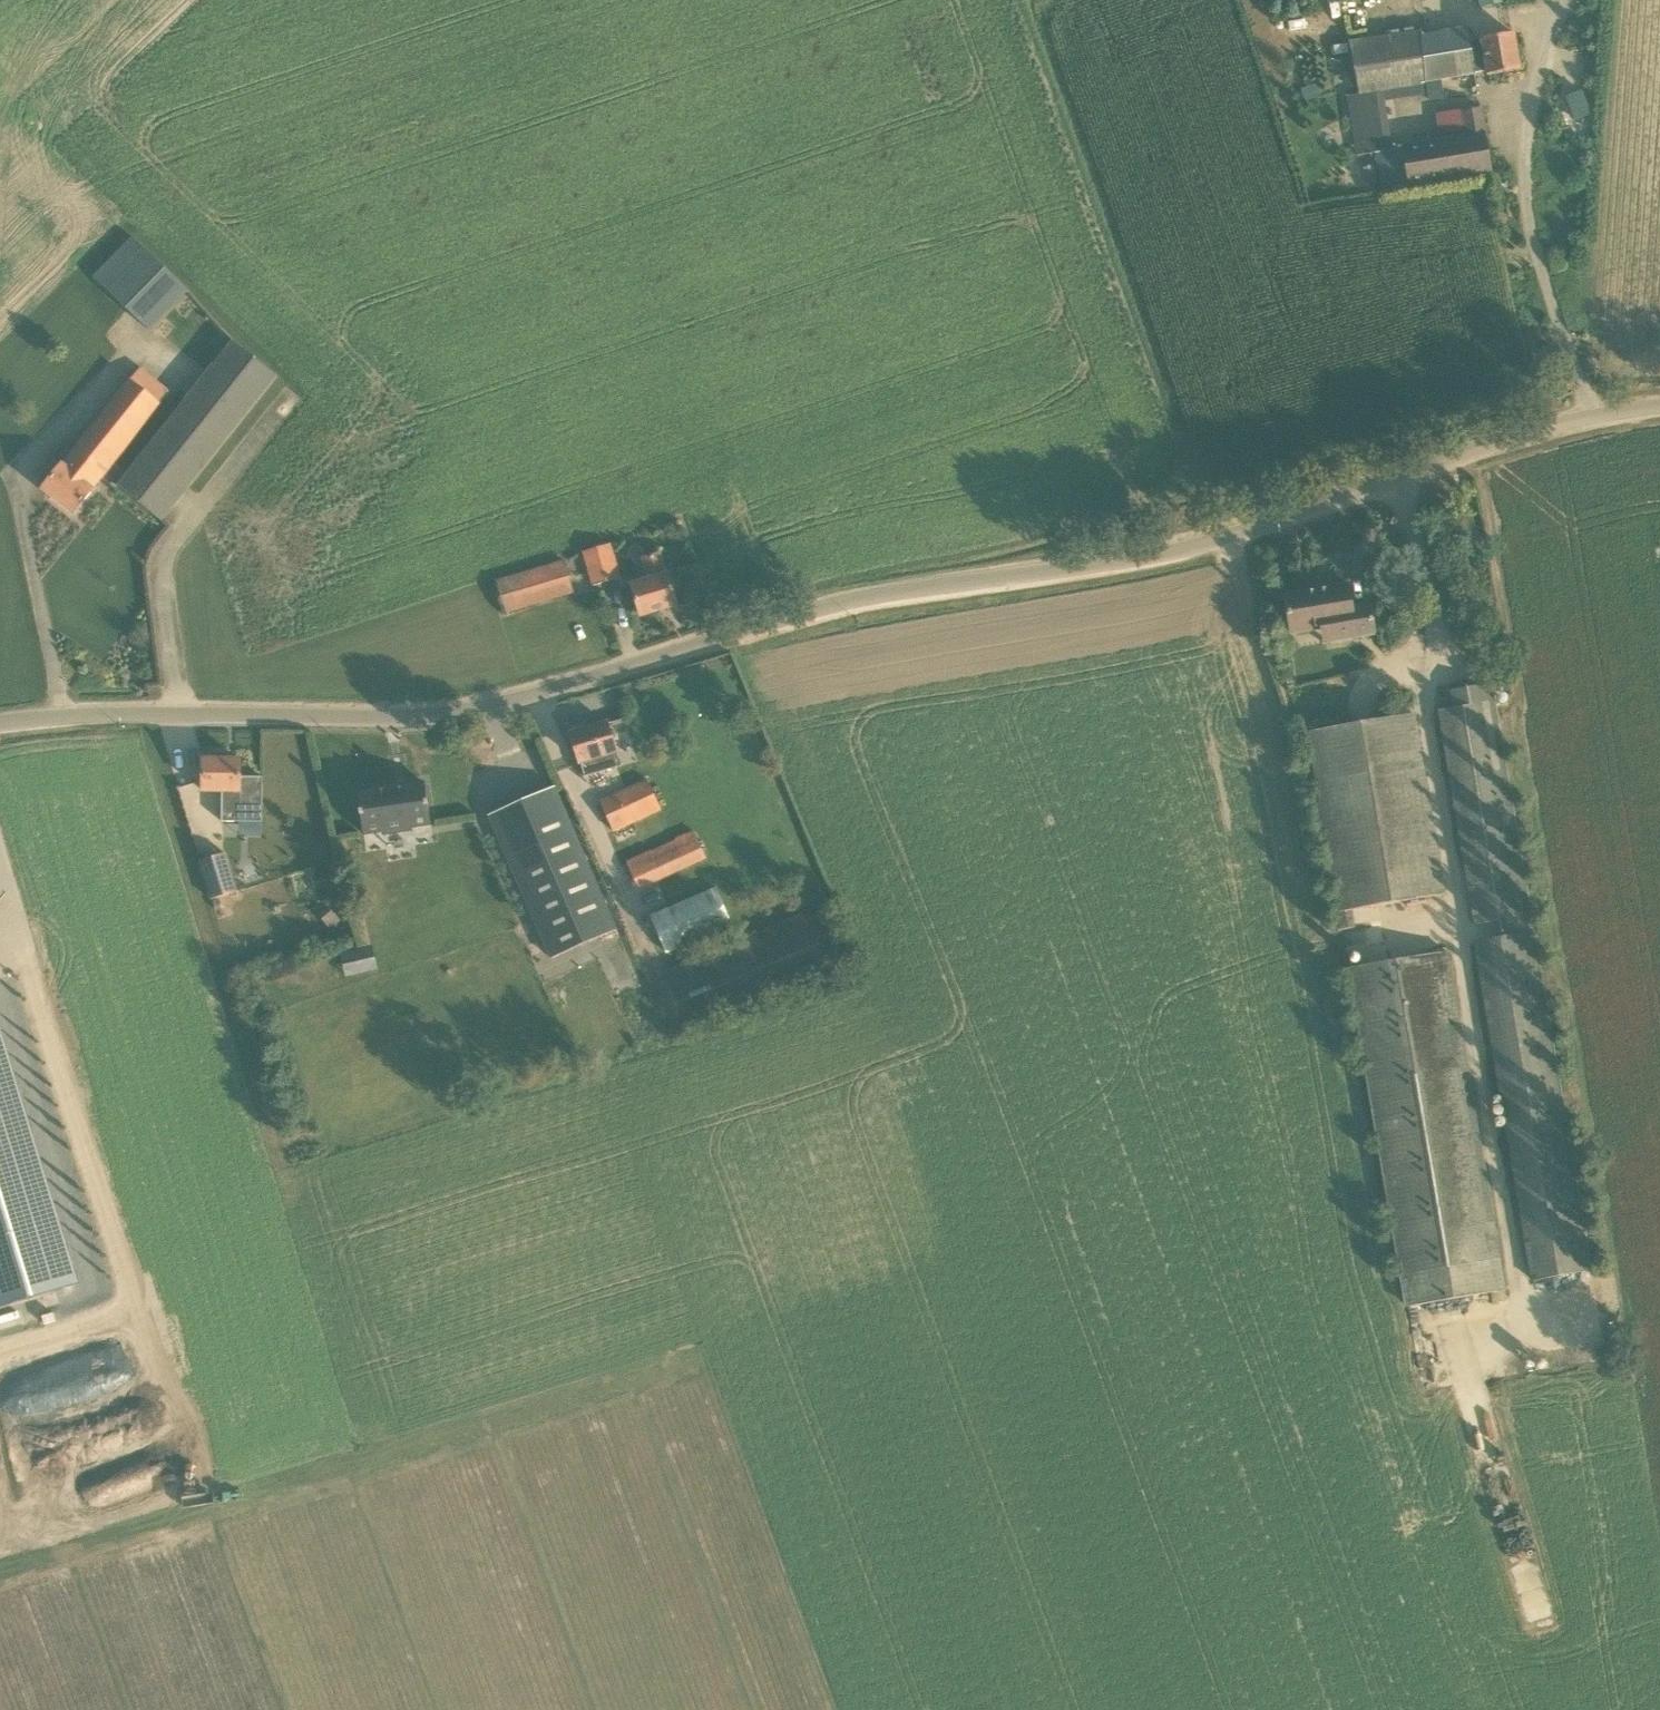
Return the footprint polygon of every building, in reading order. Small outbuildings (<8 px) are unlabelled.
[(1492,173),(1481,108),(1441,115),(1445,140),(1386,150),(1377,90),(1475,73),(1487,71),(1488,75),(1520,69),(1514,33),(1482,39),(1484,51),(1472,52),(1468,26),(1423,33),(1422,28),(1348,41),(1357,94),(1346,96),(1357,156),(1377,152),(1381,178),(1384,191),(1492,173)] [(1579,89),(1563,96),(1574,121),(1591,113),(1579,89)] [(149,330),(188,292),(134,237),(95,276),(149,330)] [(60,467),(43,489),(74,514),(94,489),(93,489),(104,474),(118,485),(138,501),(129,513),(140,522),(149,510),(161,520),(277,375),(232,340),(128,472),(127,471),(126,473),(113,463),(159,401),(129,378),(74,449),(68,444),(62,445),(54,456),(54,462),(60,467)] [(593,586),(620,578),(610,544),(583,551),(593,586)] [(666,575),(659,555),(642,560),(649,580),(632,586),(641,615),(677,604),(668,574),(666,575)] [(506,612),(574,591),(564,560),(497,580),(506,612)] [(1375,633),(1370,604),(1352,607),(1348,584),(1285,595),(1291,632),(1320,626),(1323,642),(1336,640),(1375,633)] [(1439,710),(1443,732),(1471,888),(1477,925),(1499,921),(1530,915),(1495,706),(1491,684),(1452,691),(1455,708),(1439,710)] [(1308,733),(1338,913),(1341,931),(1356,928),(1353,911),(1444,894),(1414,715),(1308,733)] [(572,734),(585,777),(620,766),(608,723),(588,729),(587,723),(571,727),(573,734),(572,734)] [(222,791),(222,814),(222,821),(240,821),(240,815),(263,815),(263,777),(241,776),(241,759),(204,759),(203,790),(222,791)] [(614,832),(664,810),(650,778),(600,801),(614,832)] [(431,824),(425,783),(407,785),(407,786),(395,788),(390,784),(376,786),(374,790),(373,790),(358,792),(364,833),(384,830),(385,834),(413,830),(412,826),(431,824)] [(488,815),(549,957),(617,929),(554,787),(488,815)] [(639,890),(708,858),(695,829),(625,861),(639,890)] [(198,862),(210,899),(238,891),(227,853),(200,861),(198,862)] [(667,954),(733,926),(717,886),(651,914),(667,954)] [(1479,924),(1481,938),(1499,935),(1497,921),(1479,924)] [(1591,1270),(1533,930),(1502,936),(1476,940),(1532,1280),(1591,1270)] [(340,951),(341,961),(373,957),(372,947),(340,951)] [(1450,951),(1441,952),(1351,968),(1408,1306),(1507,1289),(1450,951)] [(374,956),(342,965),(345,977),(377,969),(374,956)] [(74,1291),(0,1046),(0,1313),(74,1291)]
